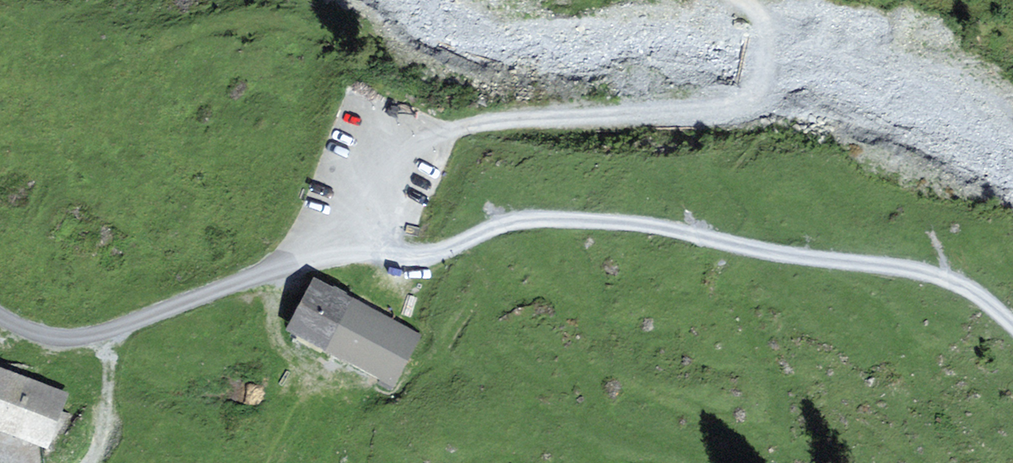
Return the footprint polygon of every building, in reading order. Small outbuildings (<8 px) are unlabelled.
[(416,338),(319,286),(296,330),(393,382),(416,338)] [(62,396),(0,373),(0,426),(44,443),(62,396)]
